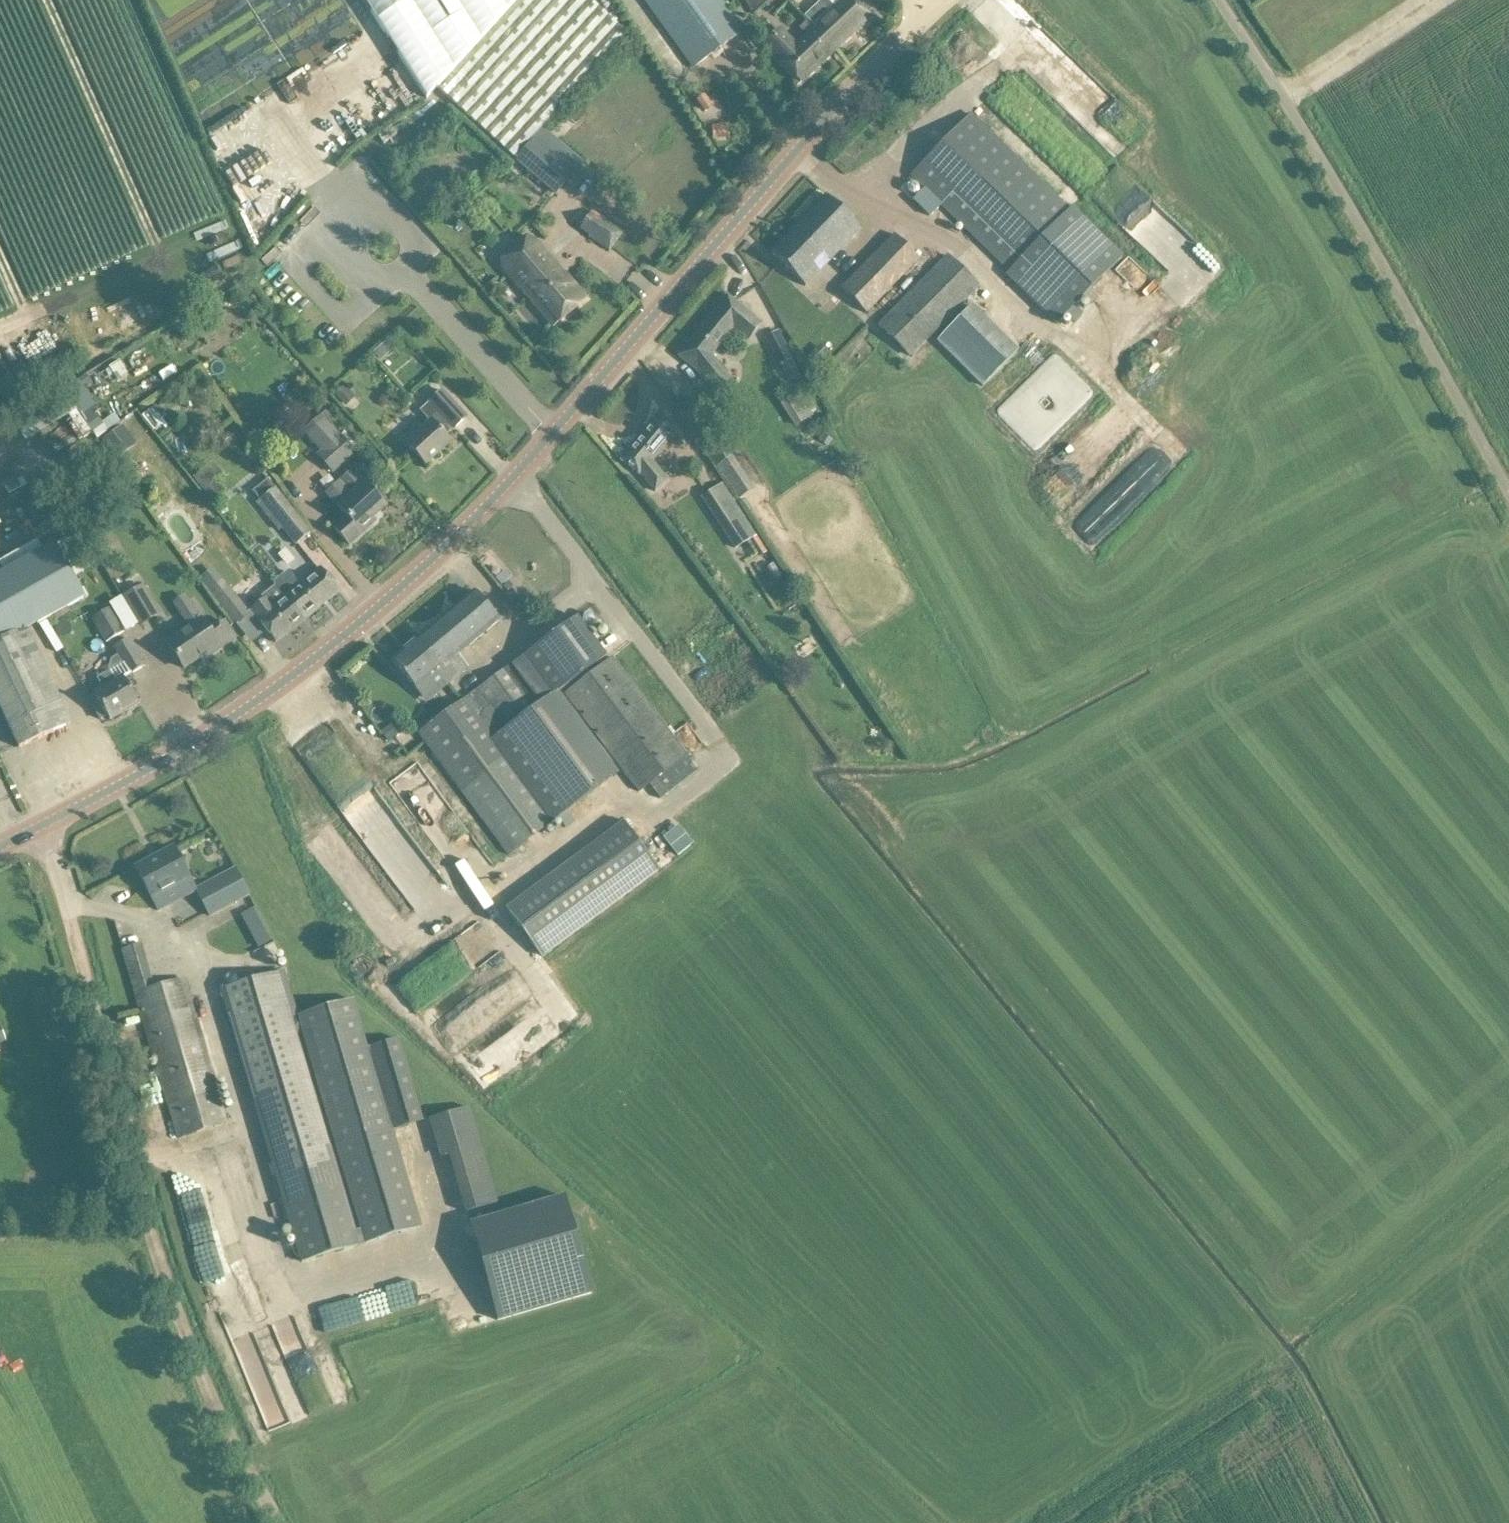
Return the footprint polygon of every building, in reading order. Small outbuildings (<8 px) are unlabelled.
[(361,32),(343,0),(311,0),(300,6),(305,14),(271,34),(282,53),(262,64),(267,73),(288,61),(293,70),(361,32)] [(516,0),(364,0),(427,98),(437,87),(516,0)] [(437,87),(515,158),(531,139),(627,34),(590,0),(516,0),(437,87)] [(692,67),(743,31),(731,15),(720,0),(643,0),(681,51),(692,67)] [(754,15),(774,0),(743,0),(754,15)] [(806,19),(835,50),(869,17),(853,0),(844,0),(834,9),(825,0),(823,0),(805,17),(806,19)] [(801,82),(835,50),(806,19),(798,26),(807,35),(795,46),(782,32),(767,46),(780,60),(801,82)] [(911,176),(1009,272),(1006,275),(1057,324),(1122,257),(1071,208),(1069,210),(971,115),(911,176)] [(724,124),(712,125),(713,139),(728,137),(727,127),(725,127),(724,124)] [(556,194),(573,174),(531,139),(515,158),(556,194)] [(771,253),(785,267),(805,287),(819,272),(809,263),(820,252),(830,261),(861,229),(826,196),(771,253)] [(579,229),(609,251),(623,232),(593,210),(579,229)] [(895,234),(841,288),(866,313),(919,259),(895,234)] [(498,261),(554,327),(588,298),(570,277),(569,278),(540,244),(527,255),(518,244),(498,261)] [(876,326),(909,359),(980,286),(947,254),(876,326)] [(727,296),(679,355),(698,371),(722,399),(738,387),(712,354),(733,328),(748,340),(761,324),(727,296)] [(932,339),(981,386),(1015,350),(967,303),(932,339)] [(766,337),(789,381),(800,375),(777,332),(766,337)] [(373,351),(381,361),(394,349),(385,339),(373,351)] [(405,437),(409,441),(406,444),(426,465),(450,443),(443,435),(451,428),(453,430),(466,418),(442,391),(420,412),(429,422),(423,428),(419,424),(405,437)] [(811,411),(796,397),(787,406),(801,421),(811,411)] [(683,411),(740,498),(753,490),(697,402),(683,411)] [(334,422),(325,411),(302,431),(306,435),(320,451),(316,454),(333,474),(356,453),(331,424),(334,422)] [(641,474),(657,492),(670,481),(653,460),(678,430),(658,414),(620,459),(640,476),(641,474)] [(102,440),(117,460),(138,443),(123,424),(102,440)] [(331,527),(349,546),(375,521),(371,518),(383,506),(350,472),(324,494),(343,515),(331,527)] [(256,502),(279,531),(282,528),(296,546),(311,533),(275,488),(267,479),(253,490),(260,499),(256,502)] [(757,534),(723,483),(701,497),(735,549),(757,534)] [(10,730),(19,748),(70,724),(26,631),(84,599),(52,546),(0,575),(0,708),(10,730)] [(299,584),(289,571),(274,582),(284,595),(283,597),(302,621),(340,591),(321,568),(299,584)] [(512,575),(506,569),(497,577),(502,583),(512,575)] [(123,597),(139,626),(160,614),(143,585),(123,597)] [(283,597),(275,586),(261,597),(264,600),(250,611),(276,643),(302,621),(283,597)] [(217,598),(238,624),(250,614),(229,589),(217,598)] [(392,661),(416,690),(437,673),(447,685),(468,667),(458,655),(499,621),(475,592),(392,661)] [(523,597),(521,606),(531,608),(534,600),(523,597)] [(173,652),(184,669),(234,635),(223,619),(207,629),(192,606),(180,614),(190,626),(166,643),(173,652)] [(91,621),(105,643),(124,631),(110,609),(91,621)] [(526,655),(419,734),(508,855),(558,818),(565,828),(575,821),(568,811),(615,776),(555,694),(606,656),(577,617),(526,655)] [(129,637),(114,647),(119,654),(111,659),(108,671),(96,678),(103,690),(88,699),(101,720),(107,716),(109,720),(138,703),(123,678),(145,664),(129,637)] [(564,694),(639,792),(688,754),(613,657),(564,694)] [(400,734),(392,724),(382,732),(390,742),(400,734)] [(467,855),(479,847),(418,762),(390,782),(402,798),(411,791),(410,791),(425,780),(446,810),(444,811),(453,823),(447,827),(467,855)] [(395,864),(397,851),(414,853),(418,860),(426,856),(439,879),(452,872),(426,827),(437,828),(433,820),(422,826),(416,816),(405,823),(417,824),(415,850),(375,779),(374,794),(358,792),(350,778),(348,798),(335,797),(346,817),(345,830),(351,830),(384,890),(397,883),(406,898),(417,891),(400,861),(395,864)] [(507,908),(543,957),(660,870),(659,869),(624,821),(507,908)] [(683,835),(676,827),(663,837),(670,846),(683,835)] [(653,860),(659,869),(673,859),(691,845),(685,836),(653,860)] [(135,868),(151,898),(190,878),(174,848),(135,868)] [(196,890),(210,916),(249,895),(235,869),(196,890)] [(265,929),(252,936),(259,949),(273,942),(265,929)] [(303,1035),(297,1016),(284,970),(220,990),(301,1263),(360,1245),(298,1037),(303,1035)] [(155,987),(135,993),(152,1047),(149,1048),(150,1052),(153,1051),(179,1138),(230,1123),(186,977),(155,987)] [(297,1016),(303,1035),(365,1244),(422,1227),(394,1130),(425,1121),(401,1036),(368,1046),(354,999),(300,1014),(300,1015),(297,1016)] [(200,1223),(187,1227),(204,1282),(217,1278),(210,1254),(228,1248),(223,1230),(205,1236),(200,1223)] [(581,1256),(488,1284),(492,1298),(499,1319),(591,1292),(581,1256)] [(324,1331),(438,1299),(432,1276),(318,1307),(324,1331)] [(293,1419),(332,1405),(326,1389),(341,1383),(331,1354),(321,1358),(325,1367),(315,1371),(295,1314),(275,1321),(275,1324),(255,1331),(262,1351),(268,1349),(275,1366),(274,1366),(293,1419)]
